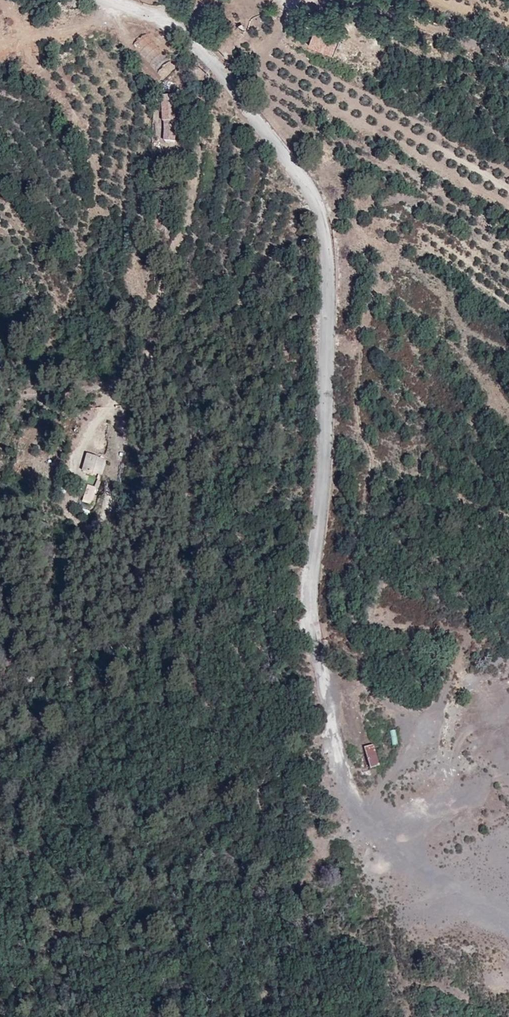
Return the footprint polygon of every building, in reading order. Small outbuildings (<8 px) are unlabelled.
[(313,29),(307,46),(333,56),(339,38),(313,29)] [(156,72),(171,60),(146,32),(132,44),(156,72)] [(162,141),(178,140),(175,94),(160,95),(162,141)] [(101,476),(106,459),(86,453),(81,470),(101,476)] [(81,501),(91,504),(96,487),(87,484),(81,501)] [(389,731),(392,746),(398,745),(395,729),(389,731)] [(373,743),(363,747),(370,768),(380,764),(373,743)]
